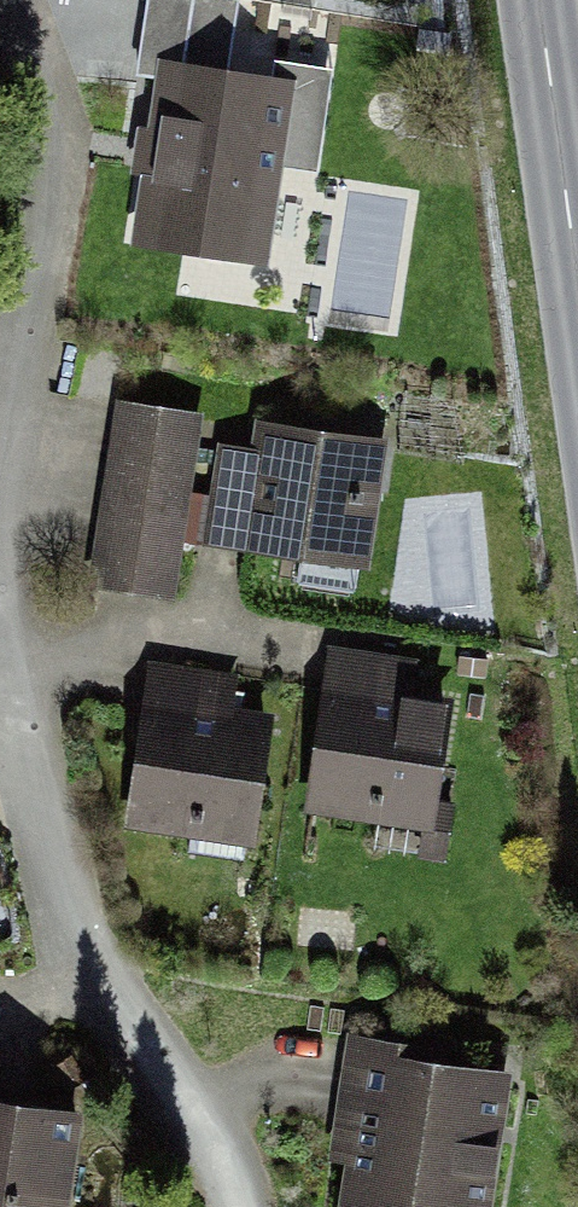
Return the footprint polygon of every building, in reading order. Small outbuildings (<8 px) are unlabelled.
[(148,261),(273,281),(302,101),(211,86),(221,23),(155,12),(142,91),(175,96),(148,261)] [(211,424),(124,411),(95,603),(183,616),(211,424)] [(394,450),(259,429),(237,576),(372,596),(394,450)] [(451,668),(338,651),(310,836),(423,852),(451,668)] [(285,679),(167,661),(138,856),(255,873),(285,679)] [(339,1042),(307,1206),(485,1206),(511,1075),(339,1042)] [(53,1121),(0,1112),(0,1206),(39,1206),(53,1121)]
